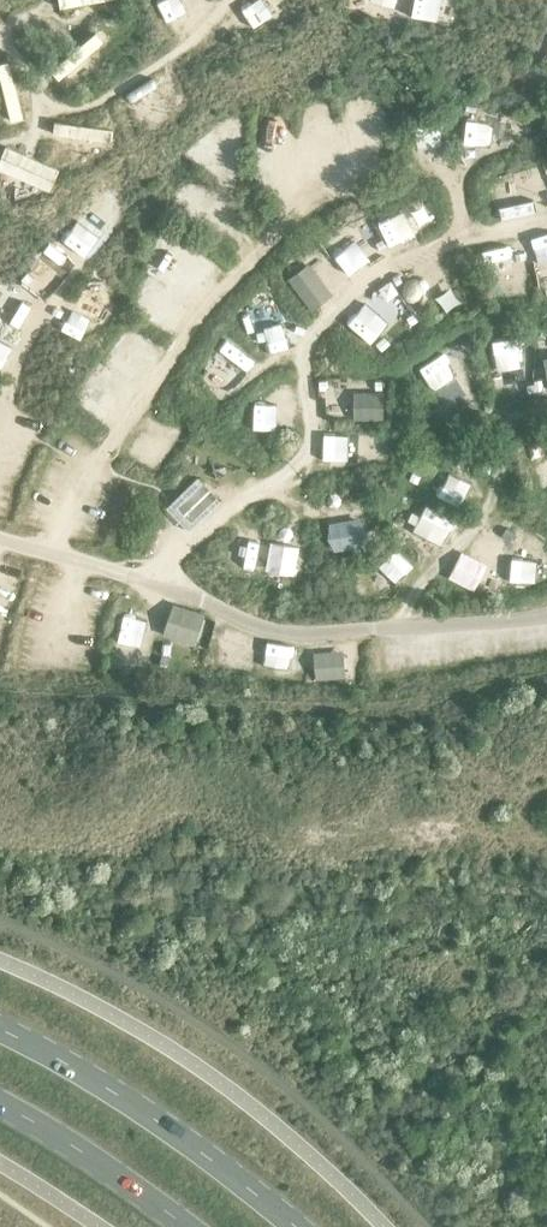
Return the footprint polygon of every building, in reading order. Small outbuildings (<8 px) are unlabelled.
[(369,4),(394,10),(396,0),(370,0),(369,4)] [(235,11),(241,29),(262,21),(256,4),(235,11)] [(94,29),(51,67),(60,78),(103,39),(94,29)] [(25,116),(10,58),(0,60),(0,70),(12,119),(25,116)] [(463,145),(492,147),(493,124),(465,122),(463,145)] [(439,124),(418,124),(418,138),(439,138),(439,124)] [(61,165),(5,144),(0,157),(0,168),(53,188),(61,165)] [(532,197),(499,205),(502,216),(534,208),(532,197)] [(66,234),(85,252),(103,233),(84,215),(66,234)] [(546,253),(546,229),(534,231),(537,254),(546,253)] [(333,254),(346,275),(369,261),(356,240),(333,254)] [(508,240),(494,241),(496,261),(509,260),(508,240)] [(312,309),(333,290),(306,260),(285,279),(312,309)] [(386,282),(372,293),(388,315),(403,304),(386,282)] [(366,300),(346,321),(369,343),(389,322),(366,300)] [(62,326),(80,336),(91,315),(72,306),(62,326)] [(266,351),(284,335),(269,318),(251,334),(266,351)] [(492,334),(491,365),(517,366),(518,335),(492,334)] [(245,367),(252,360),(231,337),(224,343),(245,367)] [(11,343),(0,338),(0,368),(11,343)] [(445,347),(422,362),(436,384),(459,369),(445,347)] [(323,385),(324,403),(351,401),(349,382),(323,385)] [(155,470),(172,445),(144,426),(127,452),(155,470)] [(327,433),(324,459),(347,463),(351,437),(327,433)] [(538,486),(546,483),(546,460),(531,465),(538,486)] [(196,480),(171,505),(193,528),(218,504),(196,480)] [(441,542),(455,517),(428,502),(414,526),(441,542)] [(354,520),(331,520),(331,542),(354,542),(354,520)] [(475,548),(500,558),(508,536),(483,527),(475,548)] [(305,553),(274,545),(265,577),(297,585),(305,553)] [(401,575),(413,558),(395,545),(383,561),(401,575)] [(534,581),(538,558),(513,554),(509,578),(534,581)] [(146,639),(149,612),(122,609),(120,637),(146,639)] [(197,638),(202,616),(178,610),(173,632),(197,638)] [(263,664),(291,665),(292,643),(264,641),(263,664)] [(315,646),(318,677),(348,675),(346,643),(315,646)]
